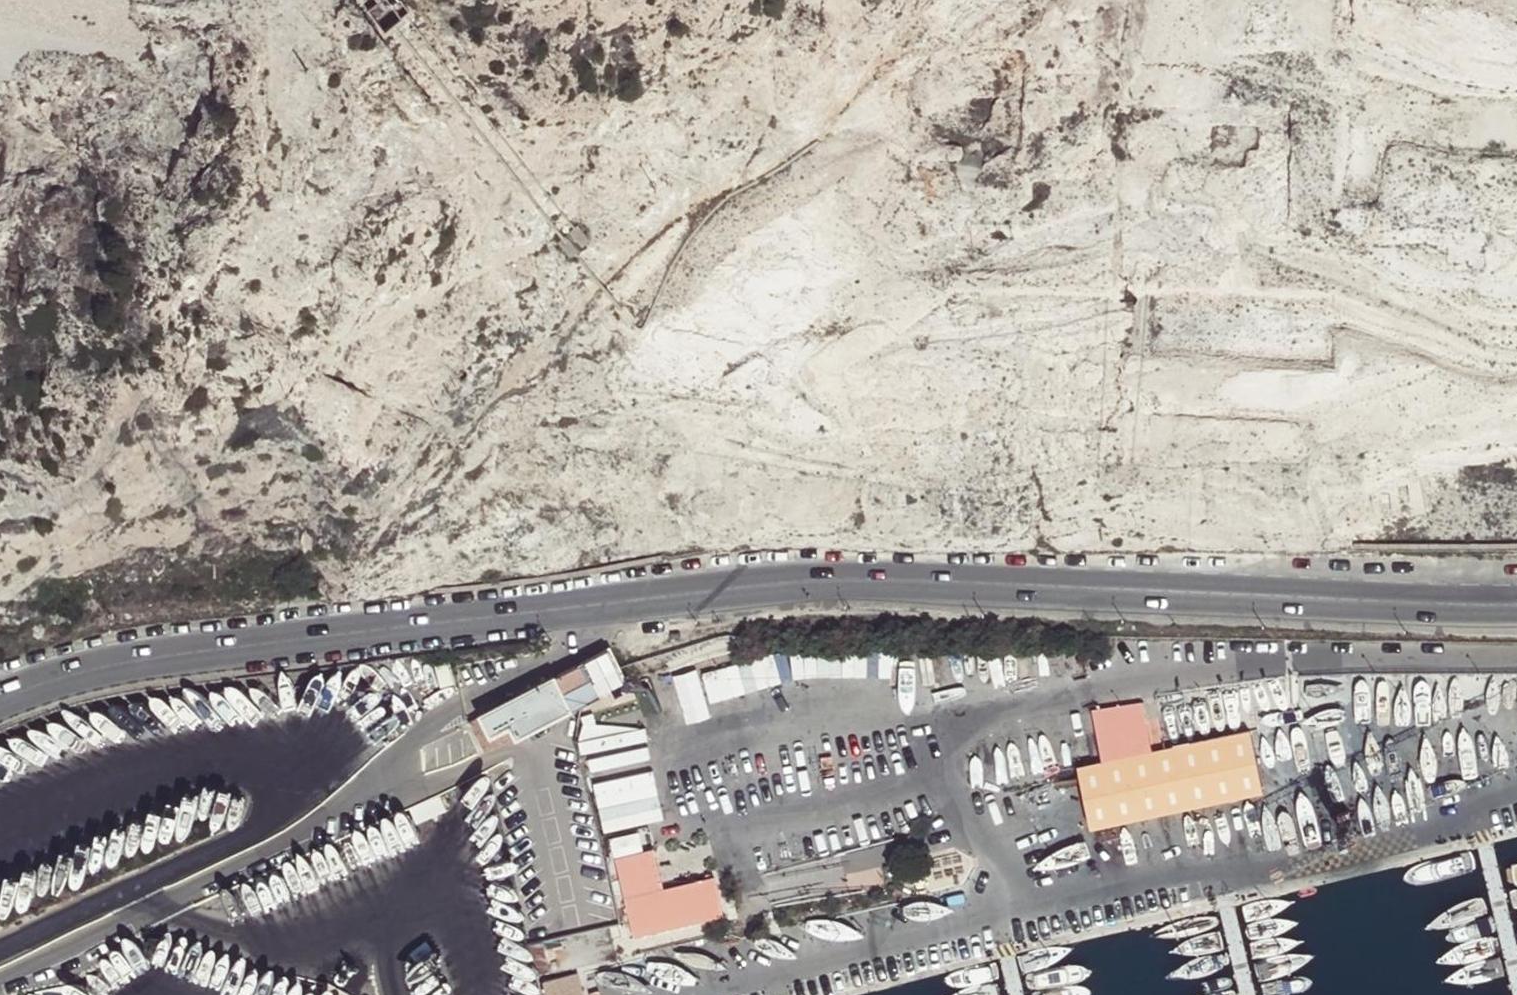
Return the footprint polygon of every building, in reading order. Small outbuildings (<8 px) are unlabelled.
[(512,723),(519,734),(582,702),(626,679),(621,670),(610,647),(482,714),(493,733),(512,723)] [(797,681),(792,653),(706,669),(711,697),(797,681)] [(650,726),(588,738),(606,830),(668,818),(650,726)] [(1078,769),(1091,829),(1259,793),(1248,733),(1078,769)] [(630,915),(635,933),(726,909),(715,871),(666,884),(656,846),(615,856),(630,915)] [(27,914),(37,894),(6,880),(0,894),(0,902),(27,914)] [(555,994),(590,994),(582,969),(550,979),(555,994)]
